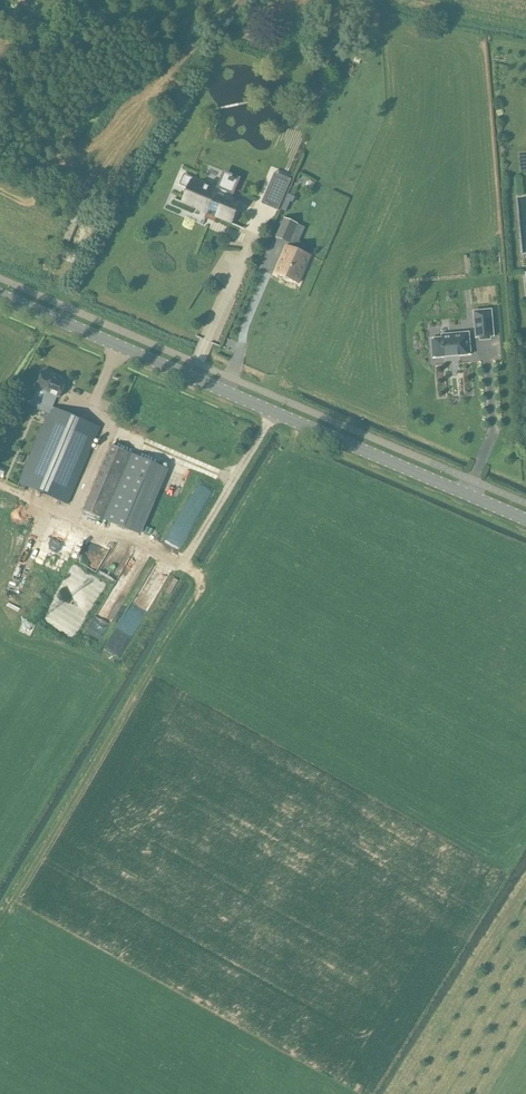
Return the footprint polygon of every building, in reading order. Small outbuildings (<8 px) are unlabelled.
[(31,20),(30,27),(37,28),(39,21),(31,20)] [(225,194),(232,197),(233,195),(234,195),(241,178),(224,171),(216,188),(184,174),(179,185),(187,188),(191,179),(218,191),(217,192),(225,195),(225,194)] [(292,180),(274,172),(261,204),(278,211),(292,180)] [(187,188),(181,203),(208,215),(208,214),(216,217),(215,218),(232,225),(242,201),(232,197),(225,194),(225,195),(217,192),(218,191),(191,179),(187,188)] [(315,183),(309,180),(306,187),(312,189),(315,183)] [(288,193),(281,210),(286,212),(290,202),(295,204),(298,198),(288,193)] [(81,213),(75,211),(62,243),(69,246),(78,223),(77,223),(81,213)] [(284,219),(276,237),(283,240),(289,243),(290,243),(298,225),(284,219)] [(289,243),(288,246),(303,253),(306,245),(299,242),(305,228),(298,225),(290,243),(289,243)] [(280,263),(276,274),(298,284),(311,256),(303,253),(288,246),(280,263)] [(491,309),(474,311),(476,338),(494,336),(491,309)] [(442,338),(431,339),(433,358),(471,355),(469,333),(442,335),(442,338)] [(49,414),(45,425),(20,483),(67,504),(100,428),(53,407),(57,397),(60,398),(67,382),(44,372),(37,388),(38,388),(47,392),(42,403),(39,409),(39,410),(49,414)] [(47,392),(38,388),(31,405),(39,409),(42,403),(47,392)] [(114,404),(111,412),(119,415),(122,407),(114,404)] [(111,445),(107,455),(83,511),(104,520),(104,519),(132,454),(111,445)] [(132,454),(104,519),(141,535),(169,469),(139,457),(132,454)]
